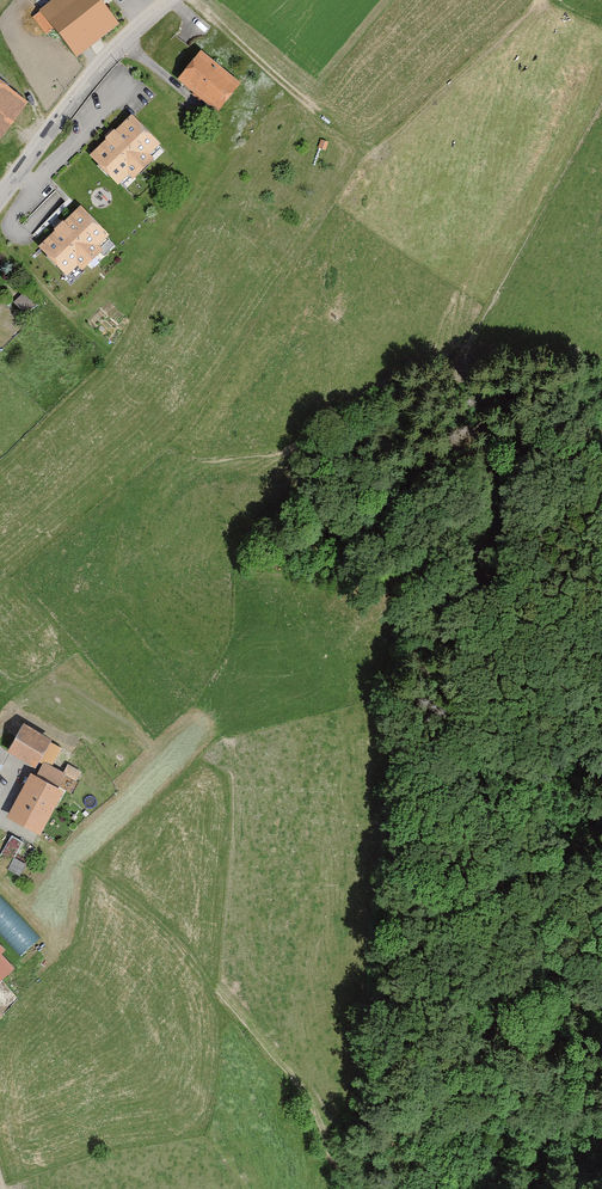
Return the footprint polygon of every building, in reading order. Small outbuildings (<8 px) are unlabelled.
[(38,12),(70,52),(109,21),(97,6),(105,0),(53,0),(38,12)] [(216,107),(232,86),(197,58),(180,79),(216,107)] [(21,100),(0,81),(0,123),(21,100)] [(122,186),(157,150),(128,122),(93,158),(122,186)] [(41,246),(68,275),(103,241),(76,212),(41,246)] [(21,291),(14,300),(27,311),(35,302),(21,291)] [(60,746),(19,723),(6,747),(46,770),(60,746)] [(10,816),(42,831),(63,787),(31,772),(10,816)] [(20,873),(27,861),(15,855),(8,867),(20,873)] [(16,957),(37,939),(0,896),(0,938),(16,957)] [(20,997),(1,978),(0,979),(0,1015),(20,997)]
